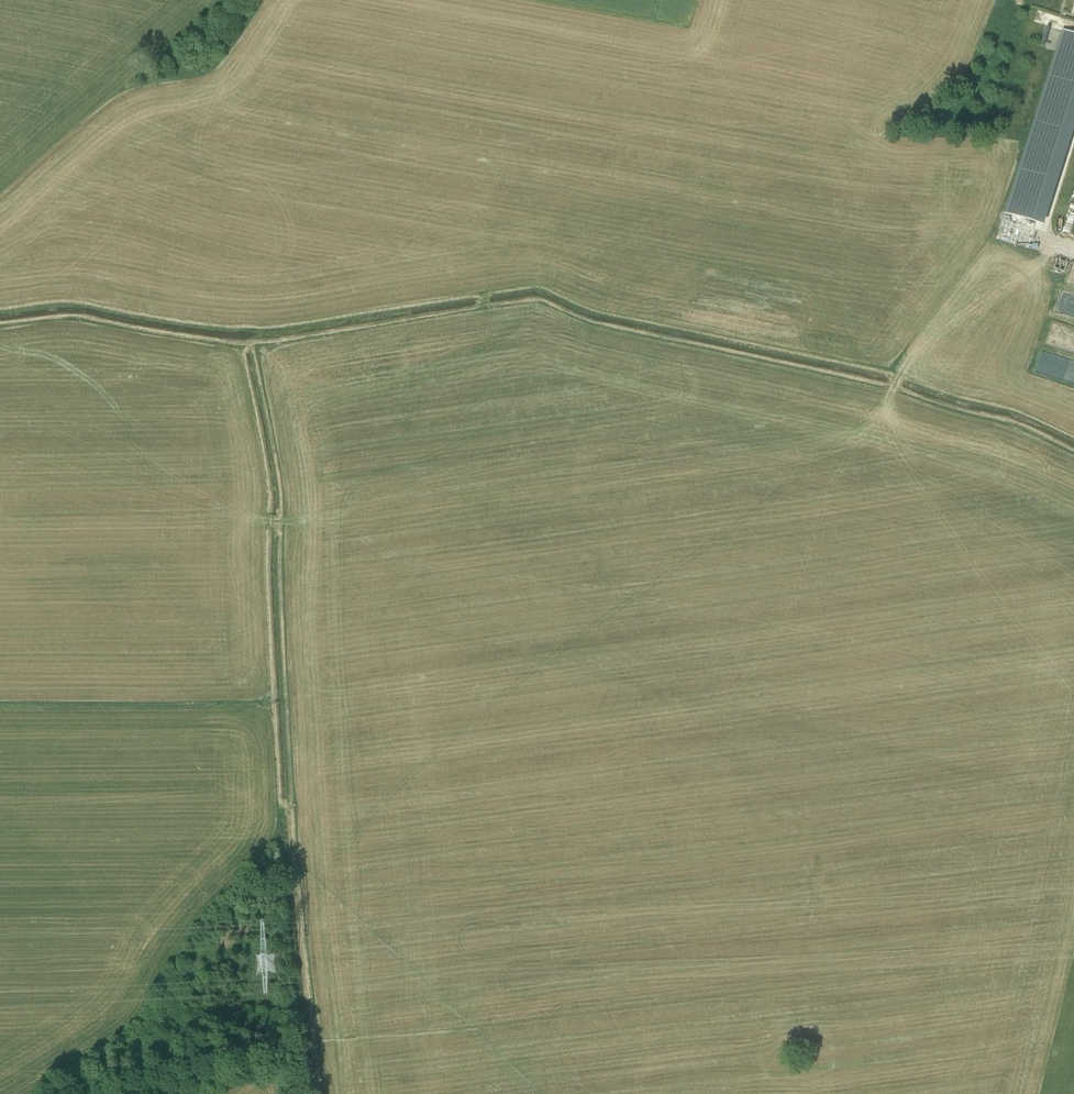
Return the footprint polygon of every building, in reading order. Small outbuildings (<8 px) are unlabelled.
[(1046,224),(1073,126),(1073,33),(1068,31),(1067,34),(1060,32),(1007,213),(1046,224)] [(1050,42),(1050,34),(1038,34),(1037,42),(1050,42)]
